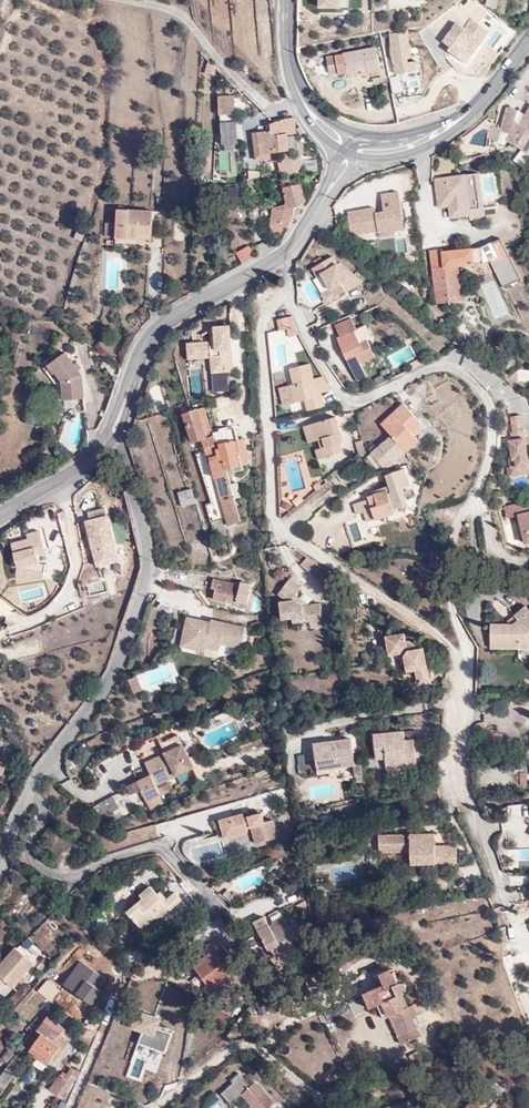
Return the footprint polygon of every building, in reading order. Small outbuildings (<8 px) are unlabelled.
[(318,10),(353,10),(353,0),(318,0),(318,10)] [(433,1),(441,10),(451,0),(434,0),(433,1)] [(499,2),(501,2),(499,13),(503,14),(506,2),(508,3),(508,0),(499,0),(499,2)] [(399,31),(390,33),(391,49),(388,49),(389,59),(410,57),(410,47),(406,48),(405,34),(400,35),(399,31)] [(479,38),(471,31),(459,42),(466,51),(479,38)] [(380,74),(380,71),(377,51),(351,55),(355,78),(380,74)] [(355,78),(351,55),(342,56),(347,79),(355,78)] [(339,77),(336,58),(326,61),(329,79),(339,77)] [(393,92),(404,90),(400,75),(389,78),(393,92)] [(240,121),(239,104),(228,104),(228,122),(240,121)] [(481,130),(489,141),(490,141),(493,134),(500,136),(498,142),(510,146),(517,131),(528,136),(528,110),(521,106),(516,116),(509,114),(511,109),(499,106),(491,127),(483,124),(481,130)] [(283,120),(286,132),(295,131),(292,118),(283,120)] [(283,120),(271,122),(271,128),(248,132),(254,162),(269,159),(269,153),(288,151),(286,132),(283,120)] [(219,123),(220,175),(236,174),(235,123),(219,123)] [(489,141),(481,130),(478,137),(490,142),(490,141),(489,141)] [(528,146),(528,136),(517,131),(510,146),(525,154),(528,146)] [(517,155),(513,163),(523,167),(526,160),(517,155)] [(260,178),(258,170),(248,171),(249,179),(260,178)] [(497,200),(495,173),(435,178),(437,209),(449,208),(450,220),(485,217),(483,201),(497,200)] [(302,204),(305,200),(302,185),(281,187),(284,216),(279,225),(288,228),(296,215),(294,213),(302,204)] [(166,198),(155,196),(154,209),(165,209),(166,198)] [(310,200),(307,198),(305,200),(302,204),(305,207),(310,200)] [(375,214),(348,218),(352,242),(380,238),(382,245),(395,243),(394,237),(404,236),(398,199),(381,201),(384,217),(376,218),(375,214)] [(115,246),(127,245),(126,240),(137,240),(138,235),(152,235),(154,211),(116,209),(115,246)] [(126,240),(127,245),(138,246),(152,246),(152,235),(138,235),(137,240),(126,240)] [(242,265),(255,255),(248,245),(235,254),(242,265)] [(501,246),(485,254),(440,258),(440,256),(430,257),(435,310),(463,306),(459,272),(491,269),(503,293),(521,285),(501,246)] [(333,262),(312,275),(317,283),(321,281),(334,303),(362,288),(362,287),(340,268),(337,269),(333,262)] [(306,300),(311,308),(324,300),(310,278),(293,288),(303,302),(306,300)] [(285,333),(286,336),(288,341),(288,340),(288,341),(291,340),(295,338),(288,319),(274,323),(275,325),(270,326),(274,335),(285,333)] [(352,324),(335,331),(340,343),(338,344),(347,365),(357,361),(360,368),(375,362),(368,346),(371,344),(366,331),(357,335),(352,324)] [(387,356),(394,368),(417,356),(409,343),(387,356)] [(97,368),(92,358),(84,362),(88,372),(97,368)] [(80,384),(67,359),(40,369),(45,380),(51,378),(57,390),(57,407),(79,408),(80,384)] [(301,418),(319,413),(312,386),(308,387),(304,369),(283,375),(287,389),(282,390),(286,408),(298,405),(301,418)] [(373,426),(382,436),(384,439),(400,457),(413,445),(405,437),(416,426),(397,404),(373,426)] [(210,433),(204,408),(197,410),(204,435),(210,433)] [(218,513),(232,511),(229,497),(237,496),(234,484),(228,485),(226,472),(241,469),(240,464),(246,462),(240,439),(235,439),(232,428),(223,430),(220,413),(210,415),(214,432),(210,433),(204,435),(197,410),(182,413),(190,443),(199,441),(205,463),(210,462),(220,506),(217,507),(218,513)] [(524,475),(514,418),(503,420),(506,441),(502,442),(504,458),(501,458),(503,470),(499,470),(501,479),(524,475)] [(329,423),(297,432),(302,449),(311,445),(314,454),(309,455),(312,464),(335,457),(333,447),(336,446),(329,423)] [(389,466),(400,457),(384,439),(365,456),(377,469),(385,462),(389,466)] [(358,456),(355,446),(349,448),(353,460),(358,456)] [(361,504),(369,527),(390,520),(388,516),(402,511),(396,495),(405,492),(399,474),(380,481),(386,498),(382,500),(381,497),(361,504)] [(310,496),(316,492),(312,488),(307,492),(310,496)] [(188,490),(175,493),(177,505),(191,502),(188,490)] [(528,546),(528,502),(507,507),(510,519),(517,549),(528,546)] [(119,562),(105,507),(86,512),(88,519),(83,521),(95,568),(119,562)] [(510,519),(507,507),(497,510),(500,521),(510,519)] [(234,523),(232,511),(218,513),(221,526),(234,523)] [(46,553),(39,530),(25,532),(26,539),(10,543),(17,568),(15,575),(42,580),(46,564),(39,563),(37,556),(46,553)] [(323,572),(300,559),(295,565),(314,581),(323,572)] [(304,620),(304,628),(318,626),(316,602),(307,603),(294,594),(299,586),(284,576),(274,591),(276,616),(289,614),(289,621),(304,620)] [(239,585),(212,579),(210,589),(214,590),(211,600),(246,608),(252,584),(240,581),(239,585)] [(505,617),(510,612),(497,600),(492,605),(505,617)] [(528,655),(528,614),(526,610),(523,607),(512,616),(518,622),(511,631),(509,630),(507,632),(503,630),(487,632),(488,658),(528,656),(528,655)] [(512,616),(503,630),(507,632),(509,630),(511,631),(518,622),(512,616)] [(210,622),(187,617),(182,645),(205,650),(204,655),(217,658),(219,645),(243,650),(248,625),(211,618),(210,622)] [(263,625),(261,618),(253,622),(255,628),(263,625)] [(402,648),(401,639),(382,639),(384,659),(397,658),(399,678),(423,677),(422,656),(416,656),(416,647),(402,648)] [(129,681),(134,695),(142,691),(137,677),(129,681)] [(192,688),(195,697),(209,692),(206,683),(192,688)] [(225,698),(221,687),(211,691),(214,702),(225,698)] [(528,761),(528,724),(525,729),(528,732),(515,752),(528,761)] [(405,732),(406,740),(418,739),(417,730),(405,732)] [(397,733),(367,737),(370,762),(380,761),(381,773),(411,769),(408,742),(398,743),(397,733)] [(327,745),(307,747),(309,766),(310,773),(346,769),(345,753),(344,747),(330,749),(328,749),(327,745)] [(146,763),(152,776),(156,785),(191,770),(195,779),(210,773),(202,755),(188,761),(182,748),(146,763)] [(310,773),(309,766),(292,768),(293,778),(310,776),(310,773)] [(156,785),(152,776),(127,786),(130,795),(140,791),(149,813),(165,806),(156,785)] [(505,795),(513,795),(514,777),(505,777),(505,795)] [(120,809),(113,796),(92,807),(99,820),(120,809)] [(451,796),(445,799),(450,813),(457,810),(451,796)] [(255,830),(257,840),(274,835),(272,827),(277,826),(274,815),(269,816),(268,809),(249,814),(248,810),(217,818),(221,838),(255,830)] [(517,812),(517,824),(528,824),(528,811),(517,812)] [(258,846),(255,830),(221,838),(226,854),(258,846)] [(521,832),(516,845),(528,850),(528,835),(521,832)] [(429,837),(373,838),(374,856),(403,856),(404,866),(451,865),(451,848),(430,848),(429,837)] [(229,887),(225,892),(234,899),(240,892),(236,889),(234,892),(229,887)] [(173,916),(165,906),(159,899),(154,903),(147,895),(136,904),(139,908),(126,919),(140,937),(152,927),(156,930),(173,916)] [(175,897),(165,906),(173,916),(184,907),(175,897)] [(258,930),(270,923),(266,915),(254,922),(258,930)] [(283,915),(270,923),(258,930),(271,953),(297,938),(283,915)] [(43,951),(65,932),(51,916),(29,935),(43,951)] [(6,981),(12,986),(34,964),(17,948),(0,965),(0,987),(6,981)] [(209,961),(191,973),(210,1000),(240,979),(221,952),(209,961)] [(186,965),(191,973),(209,961),(204,953),(186,965)] [(479,966),(482,973),(497,968),(493,960),(479,966)] [(32,984),(27,979),(7,1001),(13,1006),(32,984)] [(0,988),(0,990),(4,996),(12,991),(6,983),(0,988)] [(369,1021),(390,1061),(408,1053),(399,1035),(394,1025),(386,1013),(389,1007),(388,1003),(384,1002),(381,1002),(373,989),(360,995),(359,992),(355,995),(362,1009),(349,1015),(356,1028),(363,1024),(369,1021)] [(146,1070),(159,1073),(170,1033),(158,1030),(161,1019),(138,1012),(132,1032),(140,1034),(128,1077),(142,1081),(146,1070)] [(48,1016),(37,1032),(41,1035),(34,1045),(20,1035),(11,1047),(22,1056),(27,1050),(34,1056),(30,1062),(41,1070),(47,1062),(49,1064),(57,1054),(61,1057),(70,1046),(61,1039),(67,1030),(48,1016)] [(384,1064),(390,1061),(369,1021),(363,1024),(384,1064)] [(394,1025),(399,1035),(403,1032),(397,1023),(394,1025)] [(13,1053),(0,1072),(0,1086),(4,1089),(23,1060),(13,1053)] [(72,1081),(78,1085),(87,1072),(73,1063),(63,1076),(59,1073),(48,1087),(61,1096),(72,1081)] [(258,1080),(253,1084),(241,1070),(233,1077),(235,1080),(223,1090),(233,1101),(245,1090),(261,1107),(277,1107),(272,1102),(275,1100),(258,1080)] [(67,1101),(78,1085),(72,1081),(61,1096),(67,1101)]
